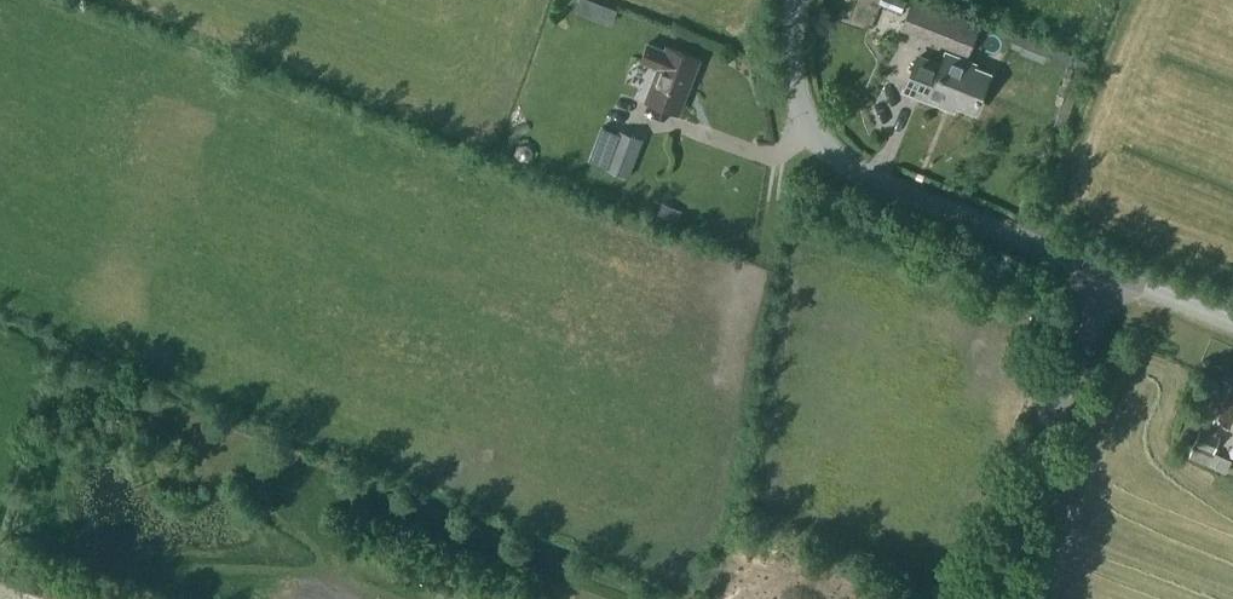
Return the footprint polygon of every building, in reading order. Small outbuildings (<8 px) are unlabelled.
[(605,3),(599,18),(611,22),(616,7),(605,3)] [(964,15),(952,47),(968,53),(981,22),(964,15)] [(699,58),(668,46),(666,50),(647,42),(640,58),(660,66),(647,99),(678,111),(699,58)] [(973,63),(946,52),(941,64),(918,55),(905,87),(953,106),(955,101),(974,109),(989,72),(972,66),(973,63)] [(620,133),(607,166),(629,174),(643,139),(621,130),(620,133)] [(1232,416),(1232,383),(1221,378),(1218,385),(1211,383),(1199,413),(1200,413),(1194,428),(1200,430),(1190,455),(1217,466),(1222,454),(1215,451),(1221,436),(1215,434),(1220,422),(1229,426),(1232,416)]
